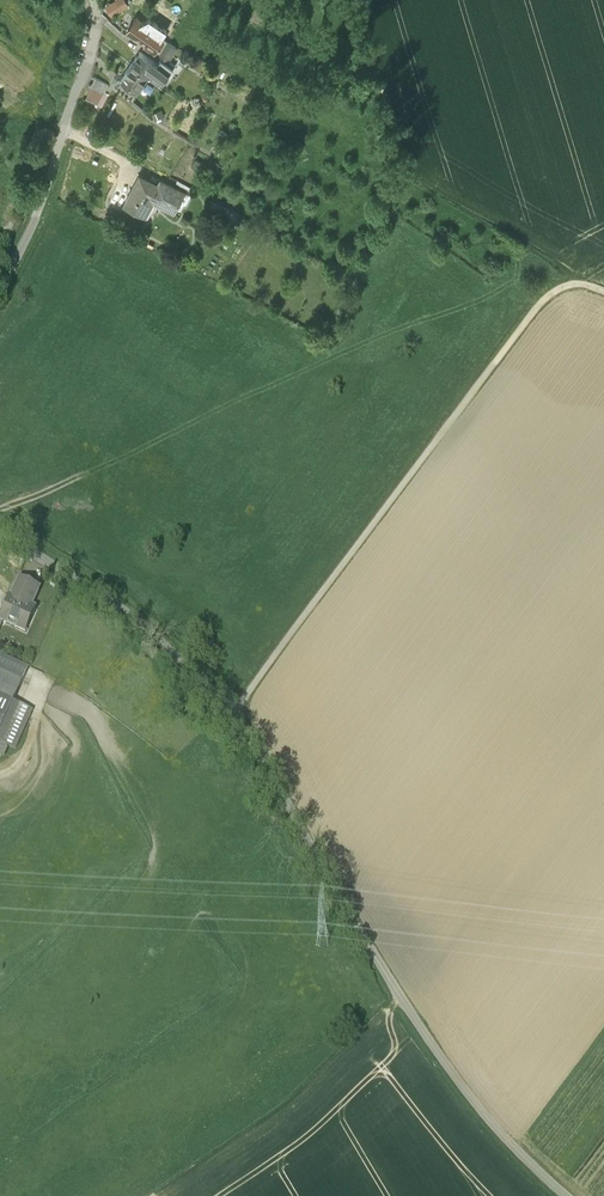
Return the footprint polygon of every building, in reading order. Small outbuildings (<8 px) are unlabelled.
[(106,6),(112,16),(130,6),(126,0),(116,0),(106,6)] [(145,20),(138,15),(127,30),(145,43),(143,46),(156,55),(166,40),(143,23),(145,20)] [(167,41),(160,55),(170,61),(178,47),(167,41)] [(140,51),(131,65),(148,78),(152,73),(163,81),(164,82),(170,73),(157,64),(140,51)] [(161,59),(157,64),(170,73),(174,68),(161,59)] [(148,78),(131,65),(120,79),(135,91),(137,92),(139,90),(148,78)] [(221,71),(212,66),(208,74),(217,79),(221,71)] [(152,73),(148,78),(159,86),(163,81),(152,73)] [(91,87),(92,88),(104,94),(109,84),(95,77),(91,87)] [(135,91),(120,79),(114,87),(130,98),(135,91)] [(92,88),(86,100),(98,105),(104,94),(92,88)] [(135,91),(130,98),(136,103),(143,94),(139,90),(137,92),(135,91)] [(228,135),(219,130),(212,143),(220,148),(228,135)] [(187,193),(160,180),(158,185),(140,176),(124,208),(147,219),(154,205),(176,215),(187,193)] [(0,616),(0,619),(3,620),(25,630),(37,605),(32,603),(40,586),(19,577),(11,596),(9,595),(0,616)] [(15,748),(32,710),(13,701),(29,666),(0,653),(0,741),(15,748)]
